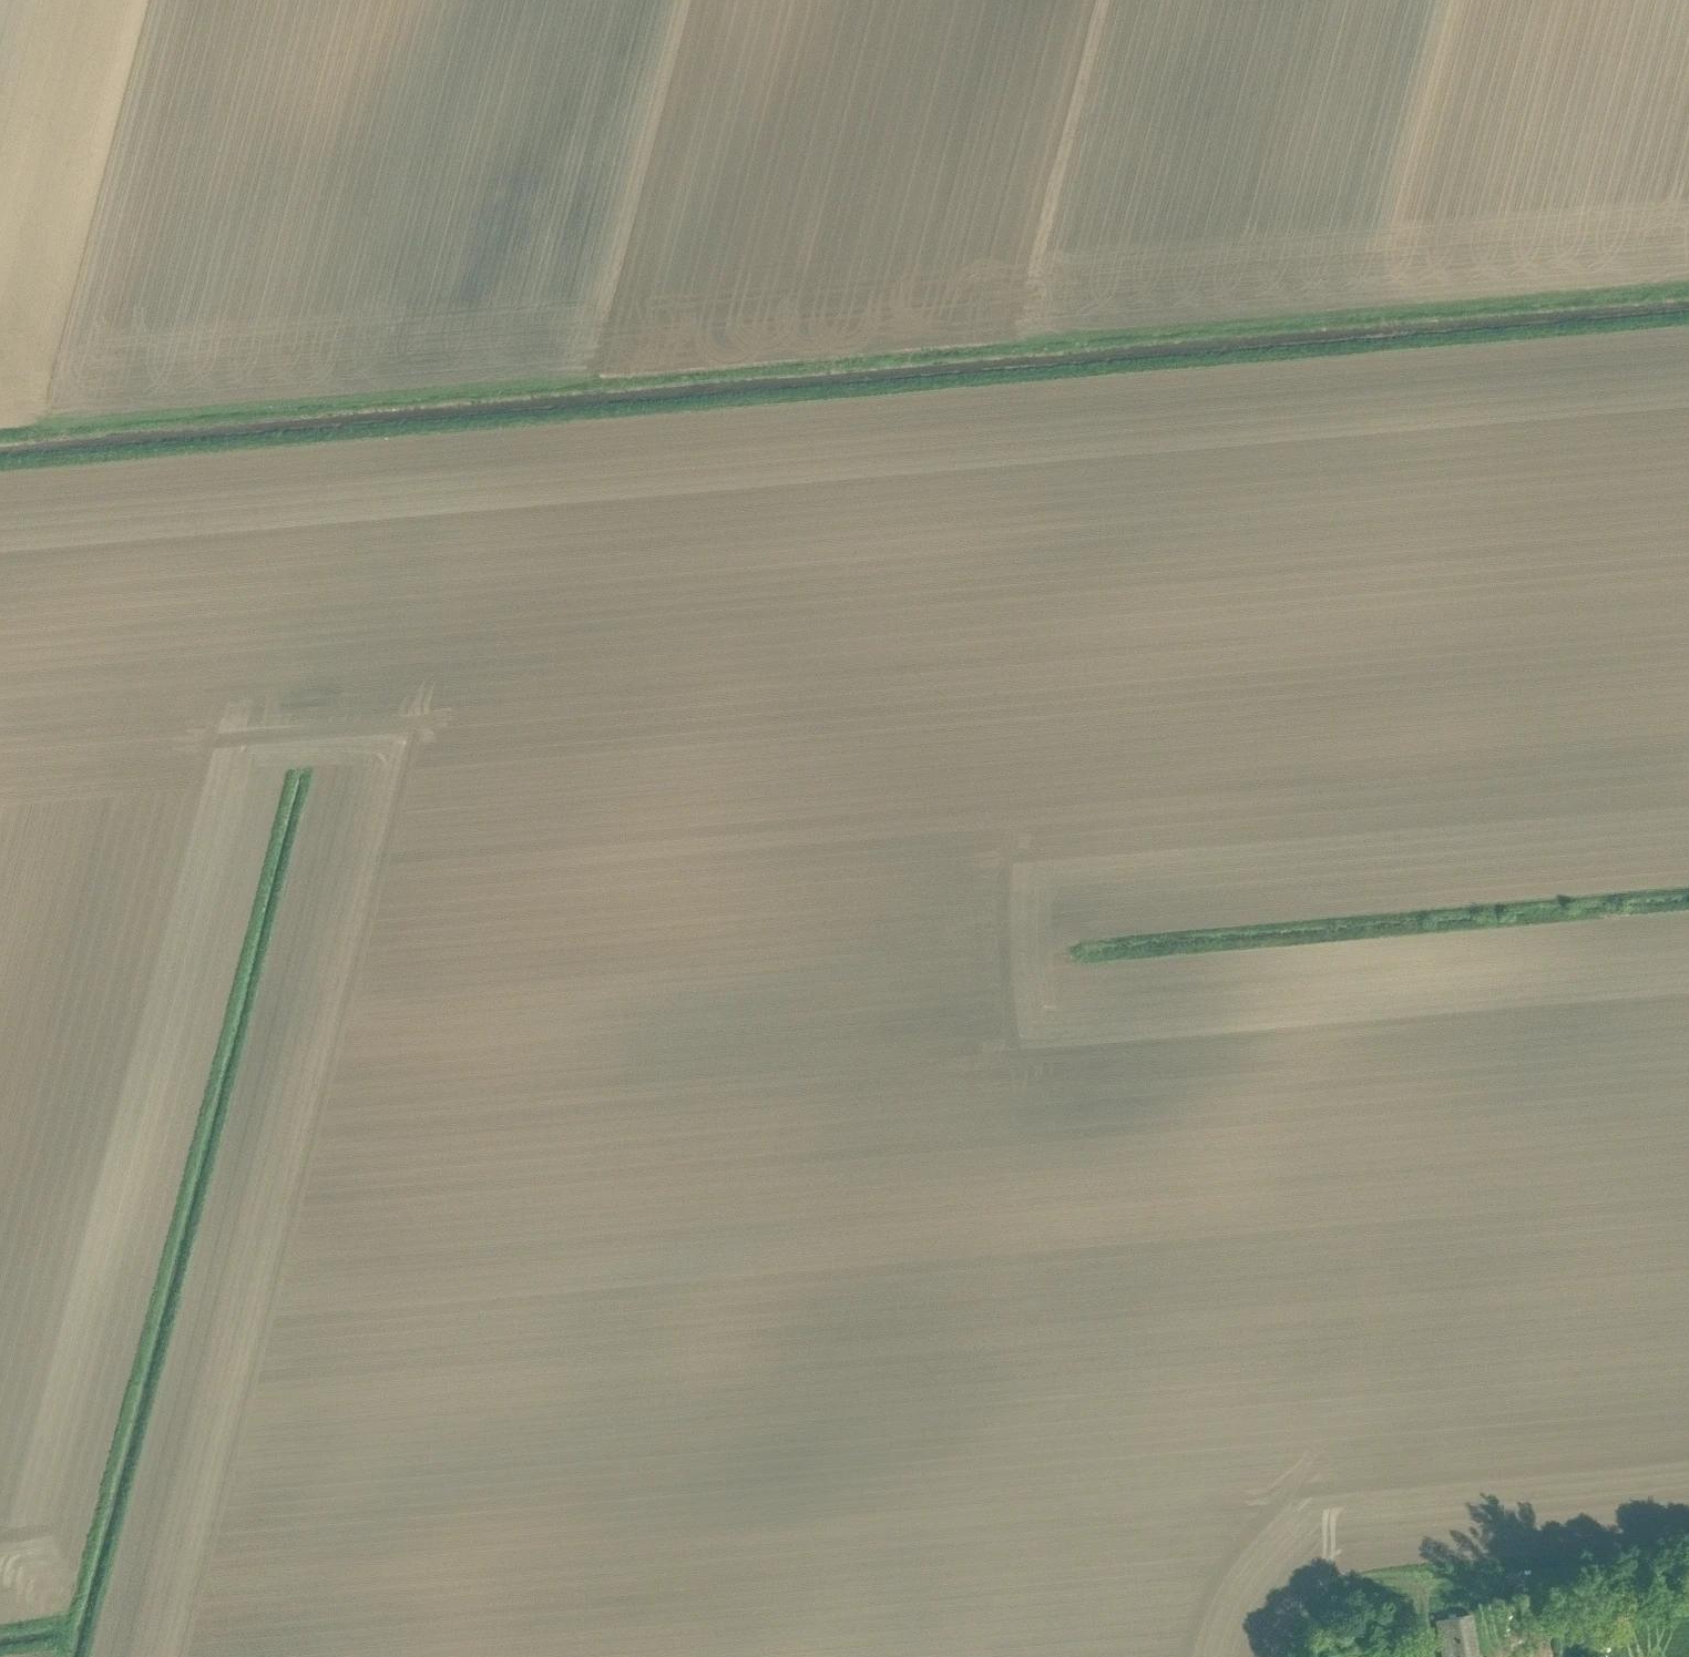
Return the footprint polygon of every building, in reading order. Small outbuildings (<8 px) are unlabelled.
[(1472,1610),(1437,1617),(1445,1656),(1482,1656),(1472,1610)]
